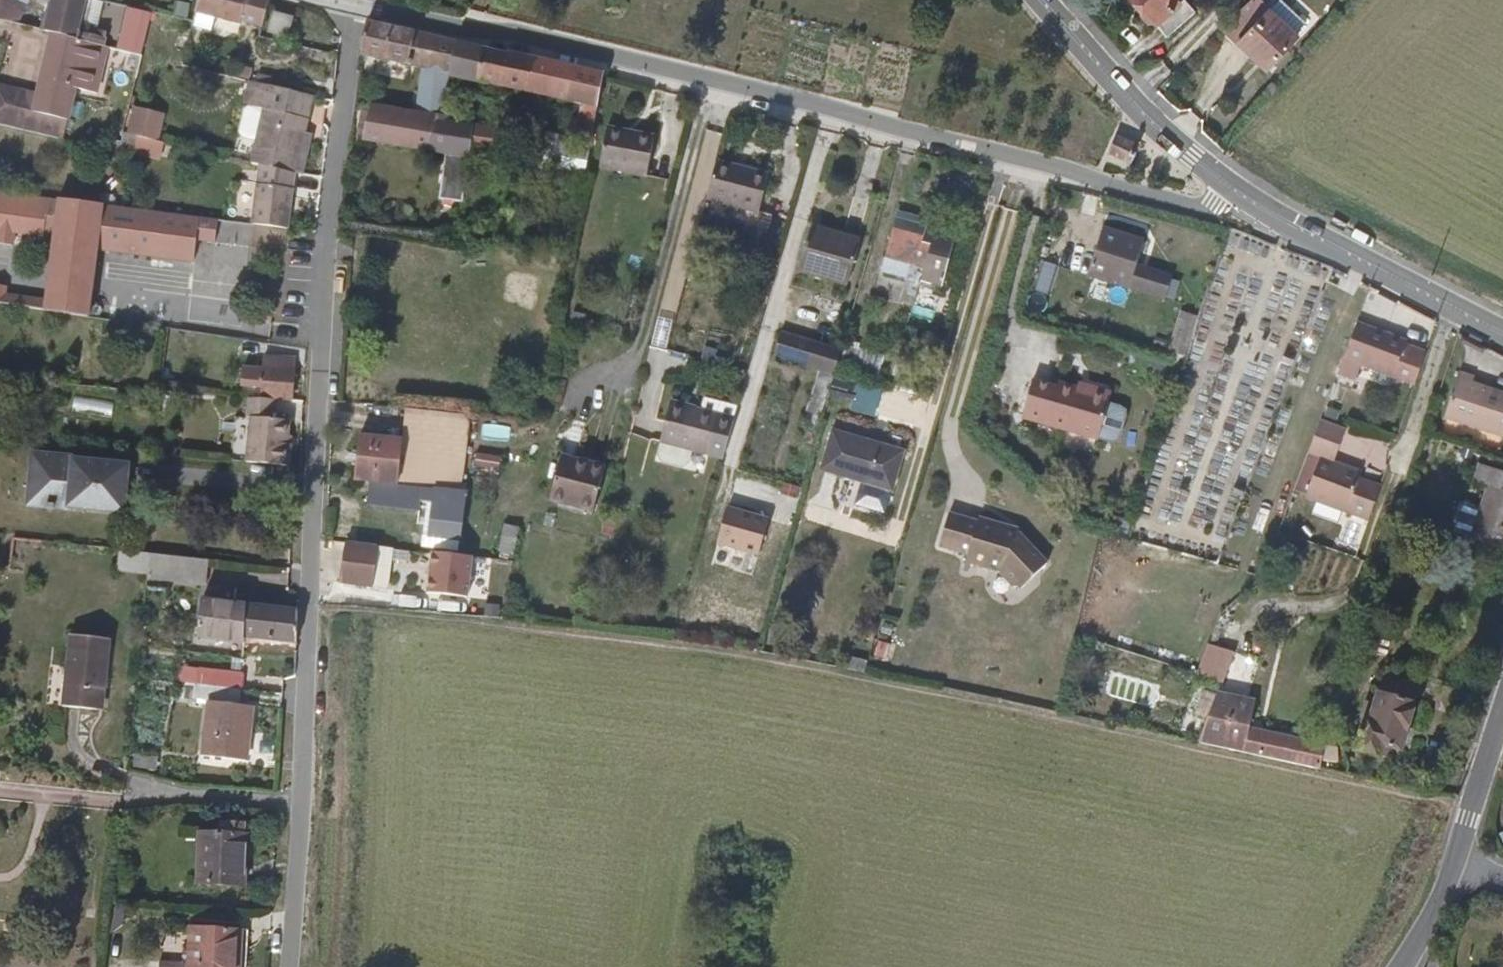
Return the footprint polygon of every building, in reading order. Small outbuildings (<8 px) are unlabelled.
[(18,22),(21,10),(9,5),(11,0),(0,0),(0,17),(18,22)] [(97,0),(55,0),(48,29),(55,31),(106,45),(109,34),(96,31),(102,1),(97,0)] [(198,15),(241,27),(242,25),(264,29),(270,0),(202,0),(198,15)] [(1152,26),(1177,1),(1176,0),(1127,0),(1135,10),(1132,14),(1144,26),(1149,23),(1152,26)] [(1152,26),(1166,39),(1190,16),(1177,1),(1152,26)] [(1248,6),(1216,39),(1259,80),(1290,46),(1289,44),(1298,32),(1273,8),(1262,20),(1248,6)] [(294,17),(275,13),(270,33),(289,38),(294,17)] [(430,69),(435,35),(368,20),(362,55),(382,59),(391,60),(422,67),(430,69)] [(106,45),(55,31),(42,78),(78,88),(100,93),(112,47),(106,45)] [(421,78),(415,111),(409,146),(430,149),(438,118),(440,115),(451,74),(456,40),(435,35),(430,69),(422,67),(421,78)] [(477,79),(481,46),(456,40),(451,74),(477,79)] [(529,90),(538,59),(481,46),(477,79),(529,90)] [(600,105),(605,78),(606,75),(538,59),(529,90),(587,103),(600,105)] [(0,83),(0,122),(64,140),(78,88),(42,78),(37,94),(0,83)] [(296,178),(297,178),(311,102),(249,87),(243,110),(249,111),(249,112),(243,115),(239,137),(242,143),(257,146),(251,166),(260,169),(296,178)] [(593,147),(600,105),(587,103),(579,145),(593,147)] [(409,146),(415,111),(371,104),(366,138),(409,146)] [(125,151),(158,159),(169,112),(135,105),(125,151)] [(504,128),(438,118),(430,149),(471,157),(473,149),(499,155),(504,128)] [(660,137),(609,130),(604,169),(652,178),(660,137)] [(535,163),(564,168),(568,143),(539,138),(535,163)] [(1133,150),(1112,139),(1104,156),(1127,165),(1130,158),(1133,150)] [(564,168),(588,174),(593,147),(579,145),(568,143),(564,168)] [(722,159),(713,197),(765,210),(776,172),(722,159)] [(254,223),(290,228),(296,178),(260,169),(254,223)] [(7,241),(8,231),(37,235),(37,231),(54,233),(51,269),(96,274),(99,250),(194,262),(196,240),(214,242),(217,220),(112,207),(0,193),(0,240),(7,241)] [(925,232),(927,225),(895,216),(893,224),(925,232)] [(922,246),(925,232),(893,224),(882,261),(909,270),(897,308),(909,312),(916,290),(928,248),(922,246)] [(955,234),(927,225),(925,232),(953,240),(955,234)] [(861,241),(812,228),(797,276),(847,291),(861,241)] [(1148,243),(1107,230),(1093,277),(1120,287),(1133,290),(1141,264),(1148,243)] [(953,240),(925,232),(922,246),(928,248),(916,290),(938,297),(953,240)] [(1174,274),(1141,264),(1133,290),(1166,300),(1174,274)] [(57,312),(92,316),(96,274),(51,269),(46,299),(8,294),(10,284),(0,283),(0,303),(57,312)] [(1196,329),(1200,316),(1180,309),(1175,323),(1196,329)] [(1164,354),(1186,361),(1196,329),(1175,323),(1164,354)] [(1408,341),(1357,323),(1344,359),(1395,377),(1417,383),(1427,352),(1406,346),(1408,341)] [(835,373),(840,356),(779,340),(773,363),(833,381),(835,373)] [(276,399),(293,401),(297,358),(267,355),(262,397),(276,399)] [(1461,373),(1446,419),(1502,437),(1502,392),(1475,383),(1477,377),(1461,373)] [(850,408),(875,416),(884,389),(859,382),(850,408)] [(1114,394),(1078,384),(1075,390),(1059,385),(1056,392),(1033,384),(1021,423),(1100,446),(1114,394)] [(672,403),(699,409),(700,404),(673,398),(672,403)] [(701,410),(672,403),(661,443),(663,444),(659,456),(658,462),(663,464),(684,469),(689,471),(691,466),(695,452),(726,461),(740,408),(705,399),(701,410)] [(249,466),(292,468),(294,441),(290,440),(291,421),(276,420),(277,405),(249,403),(248,420),(252,421),(249,466)] [(1375,522),(1384,492),(1364,486),(1367,478),(1336,467),(1348,433),(1321,423),(1307,463),(1322,467),(1321,470),(1313,494),(1310,502),(1375,522)] [(905,456),(833,436),(820,476),(893,497),(905,456)] [(404,442),(361,437),(357,480),(370,481),(400,484),(404,442)] [(66,510),(71,456),(71,454),(32,450),(27,507),(66,510)] [(499,472),(502,456),(477,450),(474,465),(499,472)] [(130,462),(71,456),(66,510),(124,516),(130,462)] [(578,467),(579,461),(565,458),(564,464),(578,467)] [(608,468),(579,461),(578,467),(564,464),(554,503),(596,512),(608,468)] [(1502,548),(1502,469),(1485,463),(1479,480),(1493,484),(1491,490),(1474,539),(1502,548)] [(1321,470),(1306,465),(1298,489),(1313,494),(1321,470)] [(400,484),(370,481),(368,504),(433,512),(431,534),(460,536),(465,493),(400,484)] [(772,518),(728,506),(718,542),(762,554),(772,518)] [(1023,534),(980,521),(979,527),(950,520),(941,553),(968,563),(964,577),(972,581),(975,572),(992,576),(995,572),(999,573),(1002,575),(998,579),(1006,593),(1009,592),(1014,599),(1047,580),(1023,534)] [(484,548),(482,579),(514,581),(517,524),(503,523),(501,549),(484,548)] [(378,544),(347,541),(343,583),(374,586),(378,544)] [(148,576),(151,555),(119,552),(116,572),(148,576)] [(471,556),(431,553),(428,593),(468,596),(471,556)] [(207,586),(211,562),(151,555),(148,576),(148,578),(201,585),(207,586)] [(239,645),(291,650),(292,613),(195,603),(191,644),(239,650),(239,645)] [(100,687),(110,688),(115,641),(71,635),(64,709),(97,713),(100,687)] [(892,659),(894,643),(878,641),(875,656),(892,659)] [(1227,686),(1237,659),(1212,650),(1203,678),(1227,686)] [(210,688),(239,690),(241,672),(184,667),(183,681),(199,682),(199,687),(210,688)] [(1409,753),(1429,679),(1392,670),(1378,721),(1373,720),(1365,751),(1387,757),(1389,747),(1409,753)] [(107,715),(110,688),(100,687),(97,713),(107,715)] [(238,705),(239,690),(210,688),(203,755),(247,760),(251,706),(238,705)] [(1205,749),(1328,775),(1329,766),(1340,768),(1343,753),(1254,734),(1260,707),(1223,698),(1205,749)] [(217,841),(241,842),(242,830),(217,829),(217,841)] [(240,895),(241,842),(217,841),(195,840),(194,892),(240,895)] [(245,932),(196,930),(194,966),(165,965),(165,966),(244,966),(245,932)]
